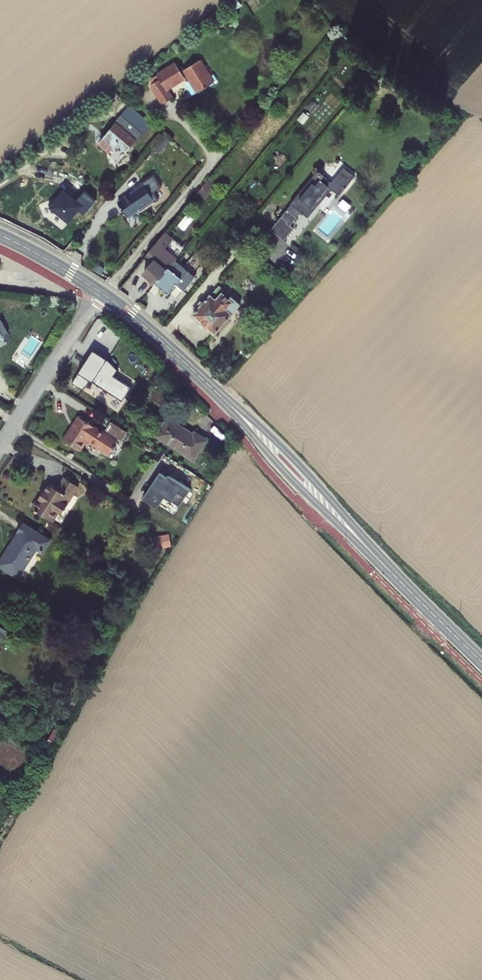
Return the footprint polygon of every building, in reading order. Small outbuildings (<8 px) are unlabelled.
[(182,73),(176,64),(157,75),(161,82),(151,88),(162,106),(174,98),(170,91),(188,80),(197,95),(215,84),(202,61),(182,73)] [(138,143),(117,126),(99,147),(110,156),(115,150),(121,149),(128,155),(138,143)] [(213,177),(198,195),(204,200),(219,182),(213,177)] [(144,215),(159,204),(153,196),(158,192),(150,181),(137,190),(139,193),(121,205),(132,220),(142,212),(144,215)] [(332,185),(312,209),(318,213),(338,190),(332,185)] [(62,187),(47,206),(67,222),(78,208),(85,213),(96,199),(84,189),(76,198),(62,187)] [(164,200),(158,192),(153,196),(159,204),(164,200)] [(331,225),(323,219),(314,230),(321,236),(331,225)] [(151,253),(157,258),(169,244),(181,254),(187,247),(168,231),(151,253)] [(285,242),(281,247),(275,242),(269,249),(279,258),(263,277),(267,281),(293,249),(285,242)] [(158,281),(175,261),(181,254),(169,244),(157,258),(146,271),(158,281)] [(175,261),(158,281),(171,291),(178,283),(186,290),(200,273),(191,266),(187,271),(175,261)] [(224,275),(194,311),(216,328),(246,293),(224,275)] [(262,325),(270,331),(280,321),(271,314),(262,325)] [(90,349),(73,382),(85,388),(89,380),(124,398),(131,384),(114,375),(119,365),(90,349)] [(176,402),(162,392),(157,400),(172,409),(176,402)] [(71,444),(86,455),(94,444),(115,458),(118,454),(120,455),(122,452),(120,451),(123,446),(86,421),(71,444)] [(206,464),(218,445),(206,437),(203,441),(178,424),(167,440),(206,464)] [(135,437),(120,426),(115,433),(131,443),(135,437)] [(159,469),(141,497),(158,508),(165,496),(178,505),(189,487),(159,469)] [(58,487),(41,511),(59,524),(64,516),(69,520),(77,509),(72,506),(83,490),(71,482),(65,492),(58,487)] [(195,519),(201,509),(197,506),(191,516),(195,519)] [(23,534),(27,537),(5,569),(23,582),(43,552),(48,555),(56,544),(29,526),(23,534)] [(157,548),(174,544),(171,532),(154,536),(157,548)] [(170,553),(177,558),(186,543),(179,539),(170,553)] [(11,637),(0,630),(0,654),(11,637)] [(54,683),(61,688),(66,682),(58,677),(54,683)] [(51,753),(57,757),(66,743),(60,739),(51,753)]
